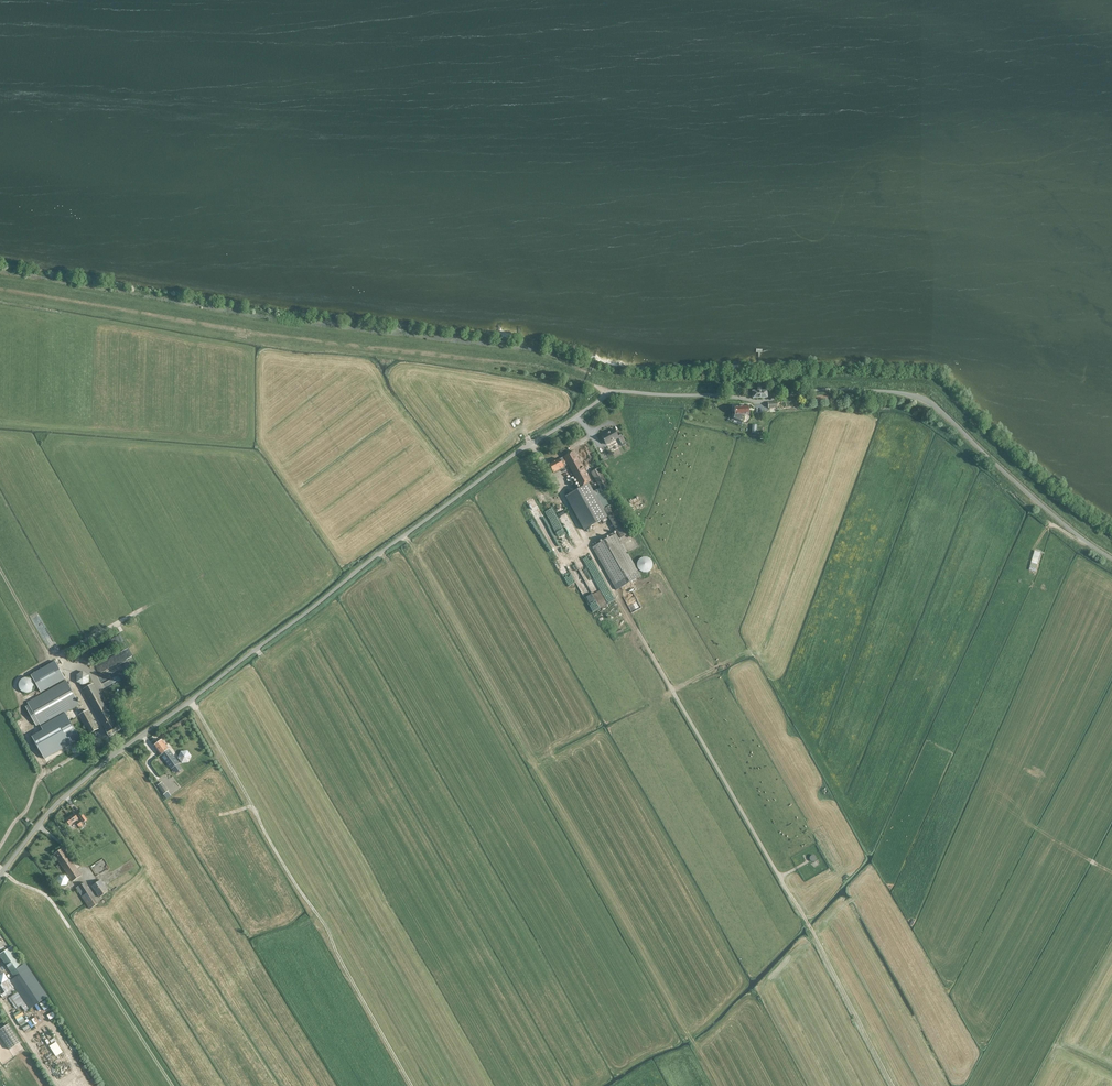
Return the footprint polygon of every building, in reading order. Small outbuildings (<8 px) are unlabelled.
[(758,391),(753,391),(753,398),(767,398),(767,392),(762,392),(762,387),(758,387),(758,391)] [(831,404),(832,394),(815,394),(815,403),(831,404)] [(742,422),(746,414),(750,414),(750,406),(735,407),(736,414),(734,418),(742,422)] [(623,446),(627,444),(621,435),(618,437),(614,429),(601,436),(606,445),(618,438),(623,446)] [(549,466),(554,474),(564,468),(563,466),(567,464),(580,488),(589,483),(591,482),(574,452),(549,466)] [(607,484),(598,468),(590,473),(599,489),(607,484)] [(565,496),(584,530),(607,517),(603,510),(589,483),(580,488),(565,496)] [(565,553),(534,499),(525,503),(556,557),(565,553)] [(607,517),(617,535),(627,553),(639,546),(615,503),(603,510),(607,517)] [(560,505),(553,508),(575,546),(582,543),(560,505)] [(551,507),(544,511),(567,551),(573,548),(551,507)] [(627,553),(617,535),(592,549),(615,592),(641,578),(627,553)] [(1041,553),(1035,551),(1031,563),(1037,564),(1041,553)] [(588,554),(582,558),(608,604),(614,600),(588,554)] [(641,572),(644,573),(647,573),(649,572),(651,570),(653,568),(653,565),(652,562),(651,560),(649,558),(646,557),(643,557),(641,558),(639,560),(637,562),(637,565),(638,568),(639,570),(641,572)] [(581,559),(574,562),(600,608),(607,604),(581,559)] [(573,563),(566,567),(593,613),(599,609),(573,563)] [(593,617),(596,624),(606,619),(604,613),(593,617)] [(626,629),(629,625),(623,619),(620,623),(626,629)] [(121,655),(95,669),(99,675),(98,675),(100,679),(102,678),(105,684),(113,680),(112,680),(125,673),(123,670),(127,668),(124,662),(121,655)] [(41,693),(65,680),(55,662),(50,665),(31,676),(41,693)] [(77,675),(77,687),(88,687),(88,675),(77,675)] [(40,725),(41,727),(65,714),(80,705),(66,681),(28,703),(29,706),(26,707),(28,712),(31,710),(38,721),(35,723),(37,727),(40,725)] [(109,737),(121,730),(117,723),(116,724),(94,684),(84,690),(109,737)] [(90,734),(98,729),(88,711),(79,716),(90,734)] [(44,731),(32,738),(45,760),(80,740),(65,714),(41,727),(44,731)] [(178,764),(179,763),(162,739),(153,746),(171,770),(172,769),(176,773),(182,769),(178,764)] [(168,791),(162,782),(157,785),(164,794),(167,791),(168,791)] [(171,796),(167,791),(164,794),(163,795),(167,799),(171,796)] [(87,821),(82,813),(78,816),(84,823),(87,821)] [(70,825),(78,819),(74,814),(66,820),(70,825)] [(72,882),(81,876),(63,849),(54,855),(72,882)] [(104,860),(90,867),(95,875),(108,868),(104,860)] [(65,875),(60,876),(57,881),(61,886),(67,885),(69,880),(65,875)] [(100,881),(97,883),(92,887),(99,898),(108,892),(100,881)] [(84,883),(83,883),(76,889),(90,910),(97,905),(90,894),(91,894),(84,883)] [(0,941),(0,957),(14,978),(9,981),(8,979),(1,984),(4,989),(3,990),(6,993),(14,987),(29,1009),(47,997),(25,963),(20,967),(8,949),(6,950),(0,941)] [(17,1010),(12,1013),(15,1018),(20,1015),(17,1010)] [(0,1030),(0,1036),(9,1050),(20,1043),(8,1025),(0,1030)] [(47,1027),(43,1029),(48,1039),(52,1037),(47,1027)]
